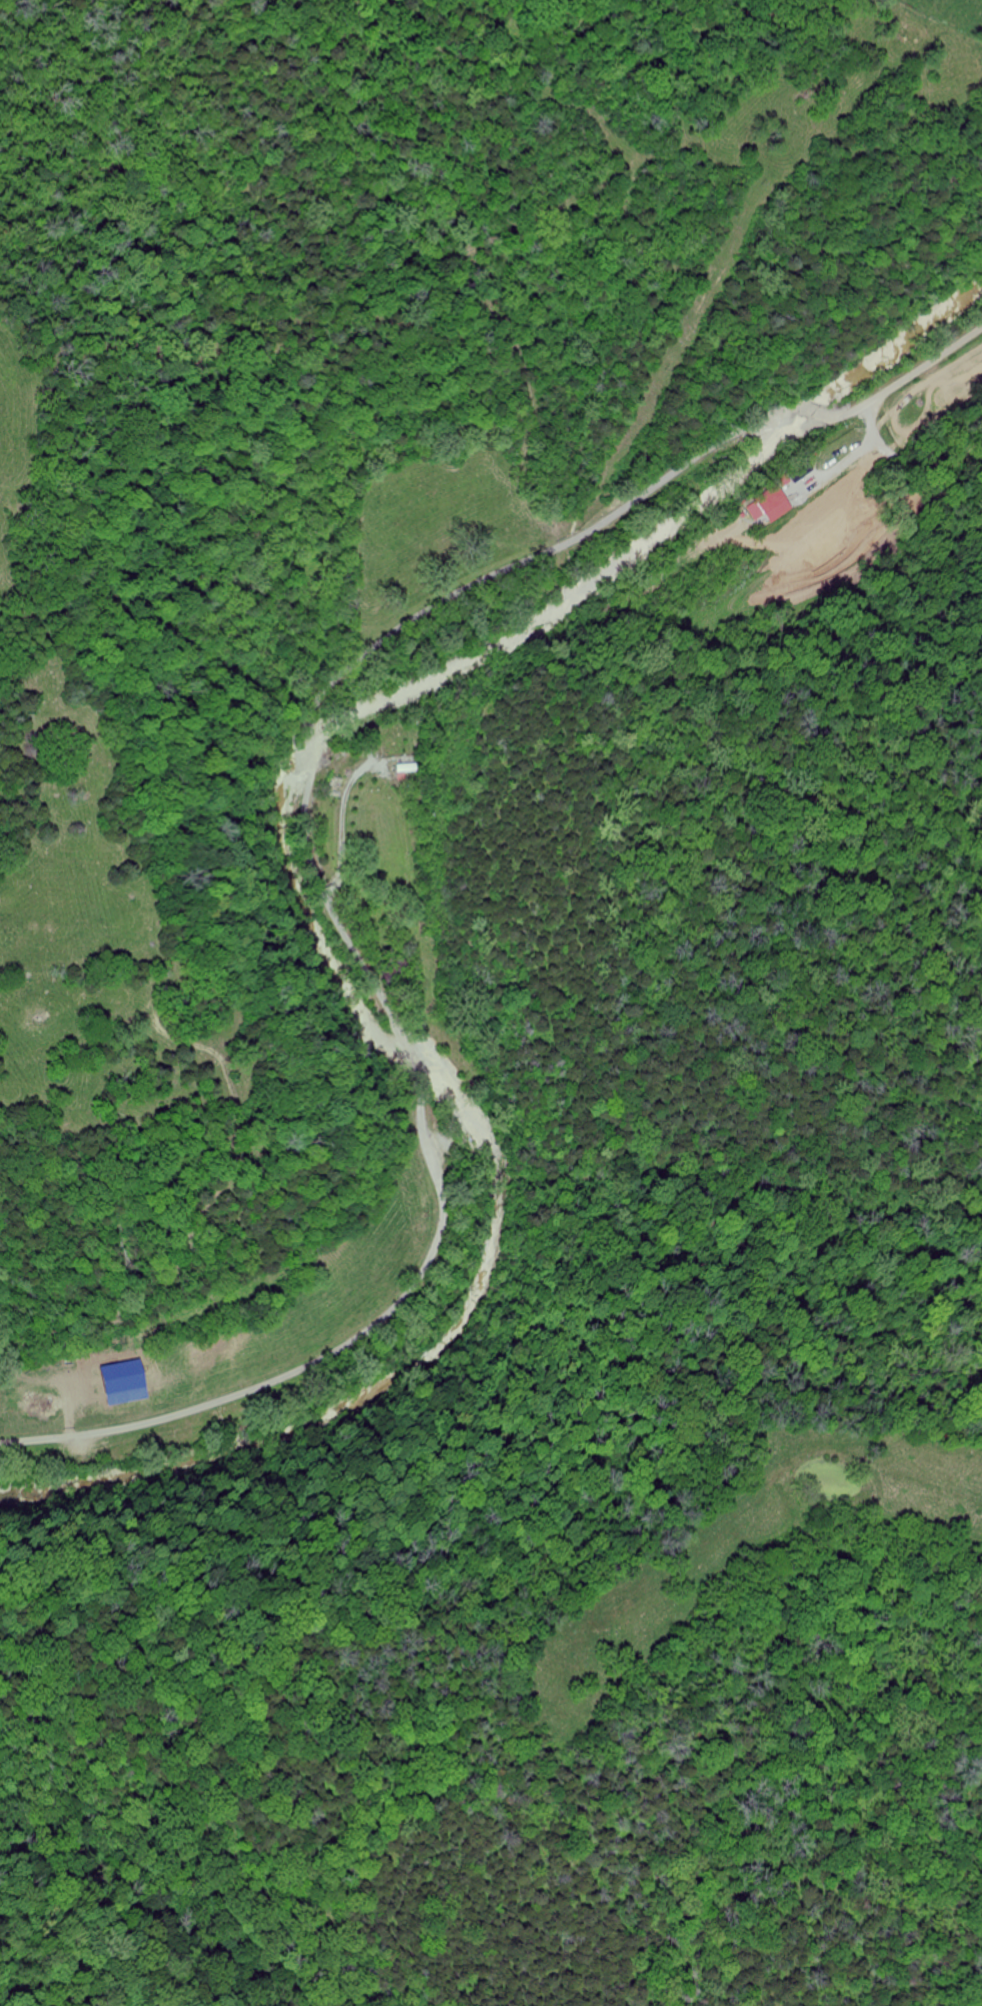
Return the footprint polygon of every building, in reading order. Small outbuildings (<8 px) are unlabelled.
[(785,502),(775,484),(751,496),(761,515),(785,502)]
